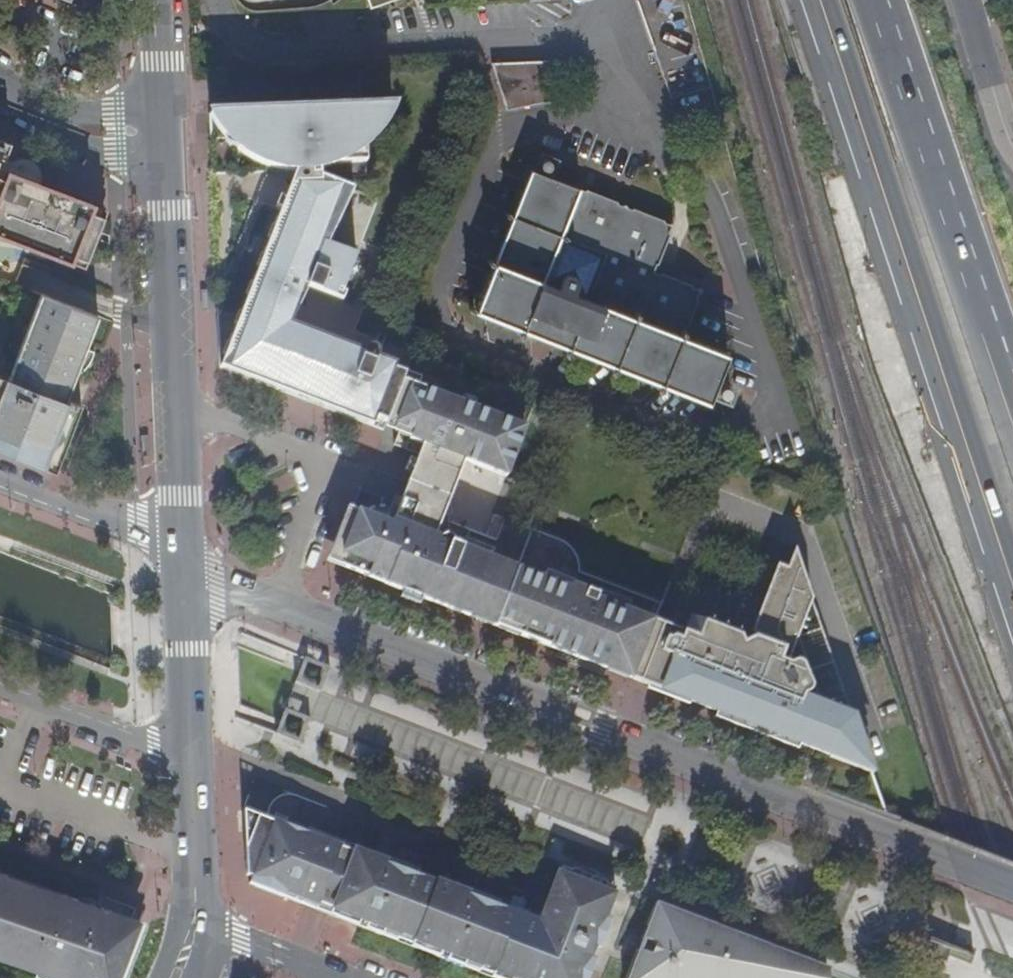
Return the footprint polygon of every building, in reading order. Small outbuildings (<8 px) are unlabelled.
[(558,99),(555,59),(488,60),(506,110),(558,99)] [(303,110),(254,112),(208,114),(208,118),(217,128),(230,142),(242,153),(258,162),(274,167),(286,169),(308,169),(308,181),(297,182),(286,211),(280,209),(273,226),(279,228),(275,240),(269,238),(261,254),(267,257),(263,269),(257,267),(251,283),(256,286),(251,298),(246,296),(240,313),(245,315),(241,326),(235,324),(227,342),(234,344),(230,354),(219,366),(383,429),(386,422),(402,380),(404,373),(393,369),(376,362),(377,355),(375,349),(369,346),(361,349),(290,322),(306,287),(341,300),(343,293),(339,293),(355,256),(327,245),(351,190),(320,176),(319,169),(337,163),(364,162),(364,145),(377,130),(387,116),(392,106),(303,110)] [(546,161),(543,162),(541,165),(542,168),(546,170),(548,169),(551,167),(550,165),(549,163),(546,161)] [(708,402),(727,355),(681,337),(681,335),(684,335),(684,333),(682,331),(684,328),(687,329),(698,299),(696,298),(697,294),(702,293),(704,288),(701,286),(702,282),(678,272),(674,281),(654,274),(671,229),(675,227),(673,221),(667,224),(663,223),(664,219),(633,207),(632,210),(626,208),(627,204),(624,203),(622,205),(616,204),(616,201),(586,188),(585,192),(530,171),(473,310),(708,402)] [(93,204),(55,189),(48,194),(0,176),(0,234),(71,262),(74,256),(87,261),(104,215),(90,210),(93,204)] [(56,472),(79,410),(64,405),(66,400),(62,398),(67,379),(75,375),(79,373),(89,363),(94,351),(86,348),(97,317),(41,295),(8,382),(0,379),(0,450),(56,472)] [(396,362),(377,355),(376,362),(393,369),(396,362)] [(419,379),(404,373),(402,380),(417,385),(419,379)] [(66,400),(67,399),(75,375),(67,379),(62,398),(66,400)] [(417,385),(402,380),(386,422),(400,427),(393,444),(417,454),(452,468),(458,456),(463,460),(505,476),(523,427),(417,385)] [(732,393),(732,391),(731,388),(729,387),(727,385),(724,385),(722,386),(720,387),(718,389),(718,392),(718,394),(720,397),(722,398),(724,399),(727,399),(729,398),(731,396),(732,393)] [(79,410),(81,404),(67,399),(66,400),(64,405),(79,410)] [(407,480),(450,497),(463,460),(458,456),(452,468),(417,454),(407,480)] [(654,620),(661,604),(579,573),(577,561),(569,549),(557,539),(503,518),(495,540),(441,520),(450,497),(407,480),(396,508),(381,508),(370,511),(365,514),(358,519),(354,529),(358,531),(345,563),(375,578),(557,650),(600,667),(606,669),(609,661),(634,671),(654,620)] [(332,564),(352,509),(346,507),(325,560),(332,564)] [(358,519),(365,514),(352,509),(332,564),(556,652),(557,650),(375,578),(345,563),(358,531),(354,529),(358,519)] [(795,549),(788,568),(793,570),(801,567),(795,549)] [(634,671),(631,679),(688,701),(752,725),(855,766),(858,760),(866,757),(853,716),(802,697),(803,694),(809,692),(811,690),(812,689),(812,687),(804,665),(802,662),(800,661),(797,661),(792,663),(789,662),(813,599),(801,567),(793,570),(788,568),(778,564),(756,623),(761,625),(756,637),(744,642),(731,637),(733,632),(690,616),(684,632),(654,620),(634,671)] [(330,666),(305,656),(300,669),(299,672),(295,680),(321,690),(330,666)] [(631,679),(634,671),(609,661),(606,669),(631,679)] [(284,709),(275,734),(301,744),(311,719),(284,709)] [(855,766),(872,773),(866,757),(858,760),(855,766)] [(319,902),(339,846),(308,835),(308,832),(285,822),(283,825),(244,810),(248,883),(291,900),(294,892),(319,902)] [(319,902),(333,907),(331,915),(372,930),(375,923),(518,977),(583,977),(592,953),(594,948),(605,917),(615,890),(562,869),(541,923),(504,910),(505,907),(471,894),(470,896),(423,879),(424,876),(388,863),(388,865),(339,846),(319,902)] [(37,962),(35,970),(59,977),(116,977),(131,938),(119,934),(122,922),(108,918),(110,910),(62,894),(59,900),(6,882),(9,876),(0,873),(0,949),(37,962)] [(9,876),(6,882),(59,900),(62,894),(9,876)] [(294,892),(291,900),(331,915),(333,907),(319,902),(294,892)] [(826,971),(751,943),(752,940),(656,904),(643,938),(657,945),(652,956),(638,951),(627,977),(824,977),(826,971)] [(119,934),(131,938),(138,920),(110,910),(108,918),(122,922),(119,934)] [(612,921),(605,917),(594,948),(598,950),(599,947),(603,946),(612,921)] [(592,953),(583,977),(590,977),(596,962),(594,961),(596,955),(592,953)]
